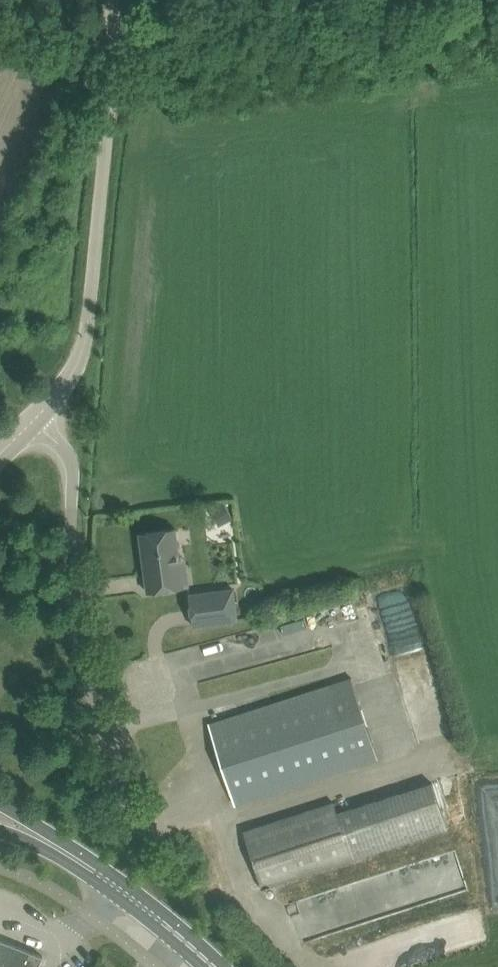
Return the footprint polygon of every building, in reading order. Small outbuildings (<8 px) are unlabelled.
[(147,592),(167,589),(189,587),(186,568),(181,569),(175,528),(139,533),(147,592)] [(231,590),(190,596),(194,626),(236,621),(231,590)] [(352,678),(209,724),(235,804),(254,798),(356,765),(378,758),(352,678)] [(262,888),(281,882),(352,859),(446,829),(431,782),(336,812),(333,802),(244,831),(262,888)] [(43,956),(0,939),(0,966),(38,966),(43,956)]
